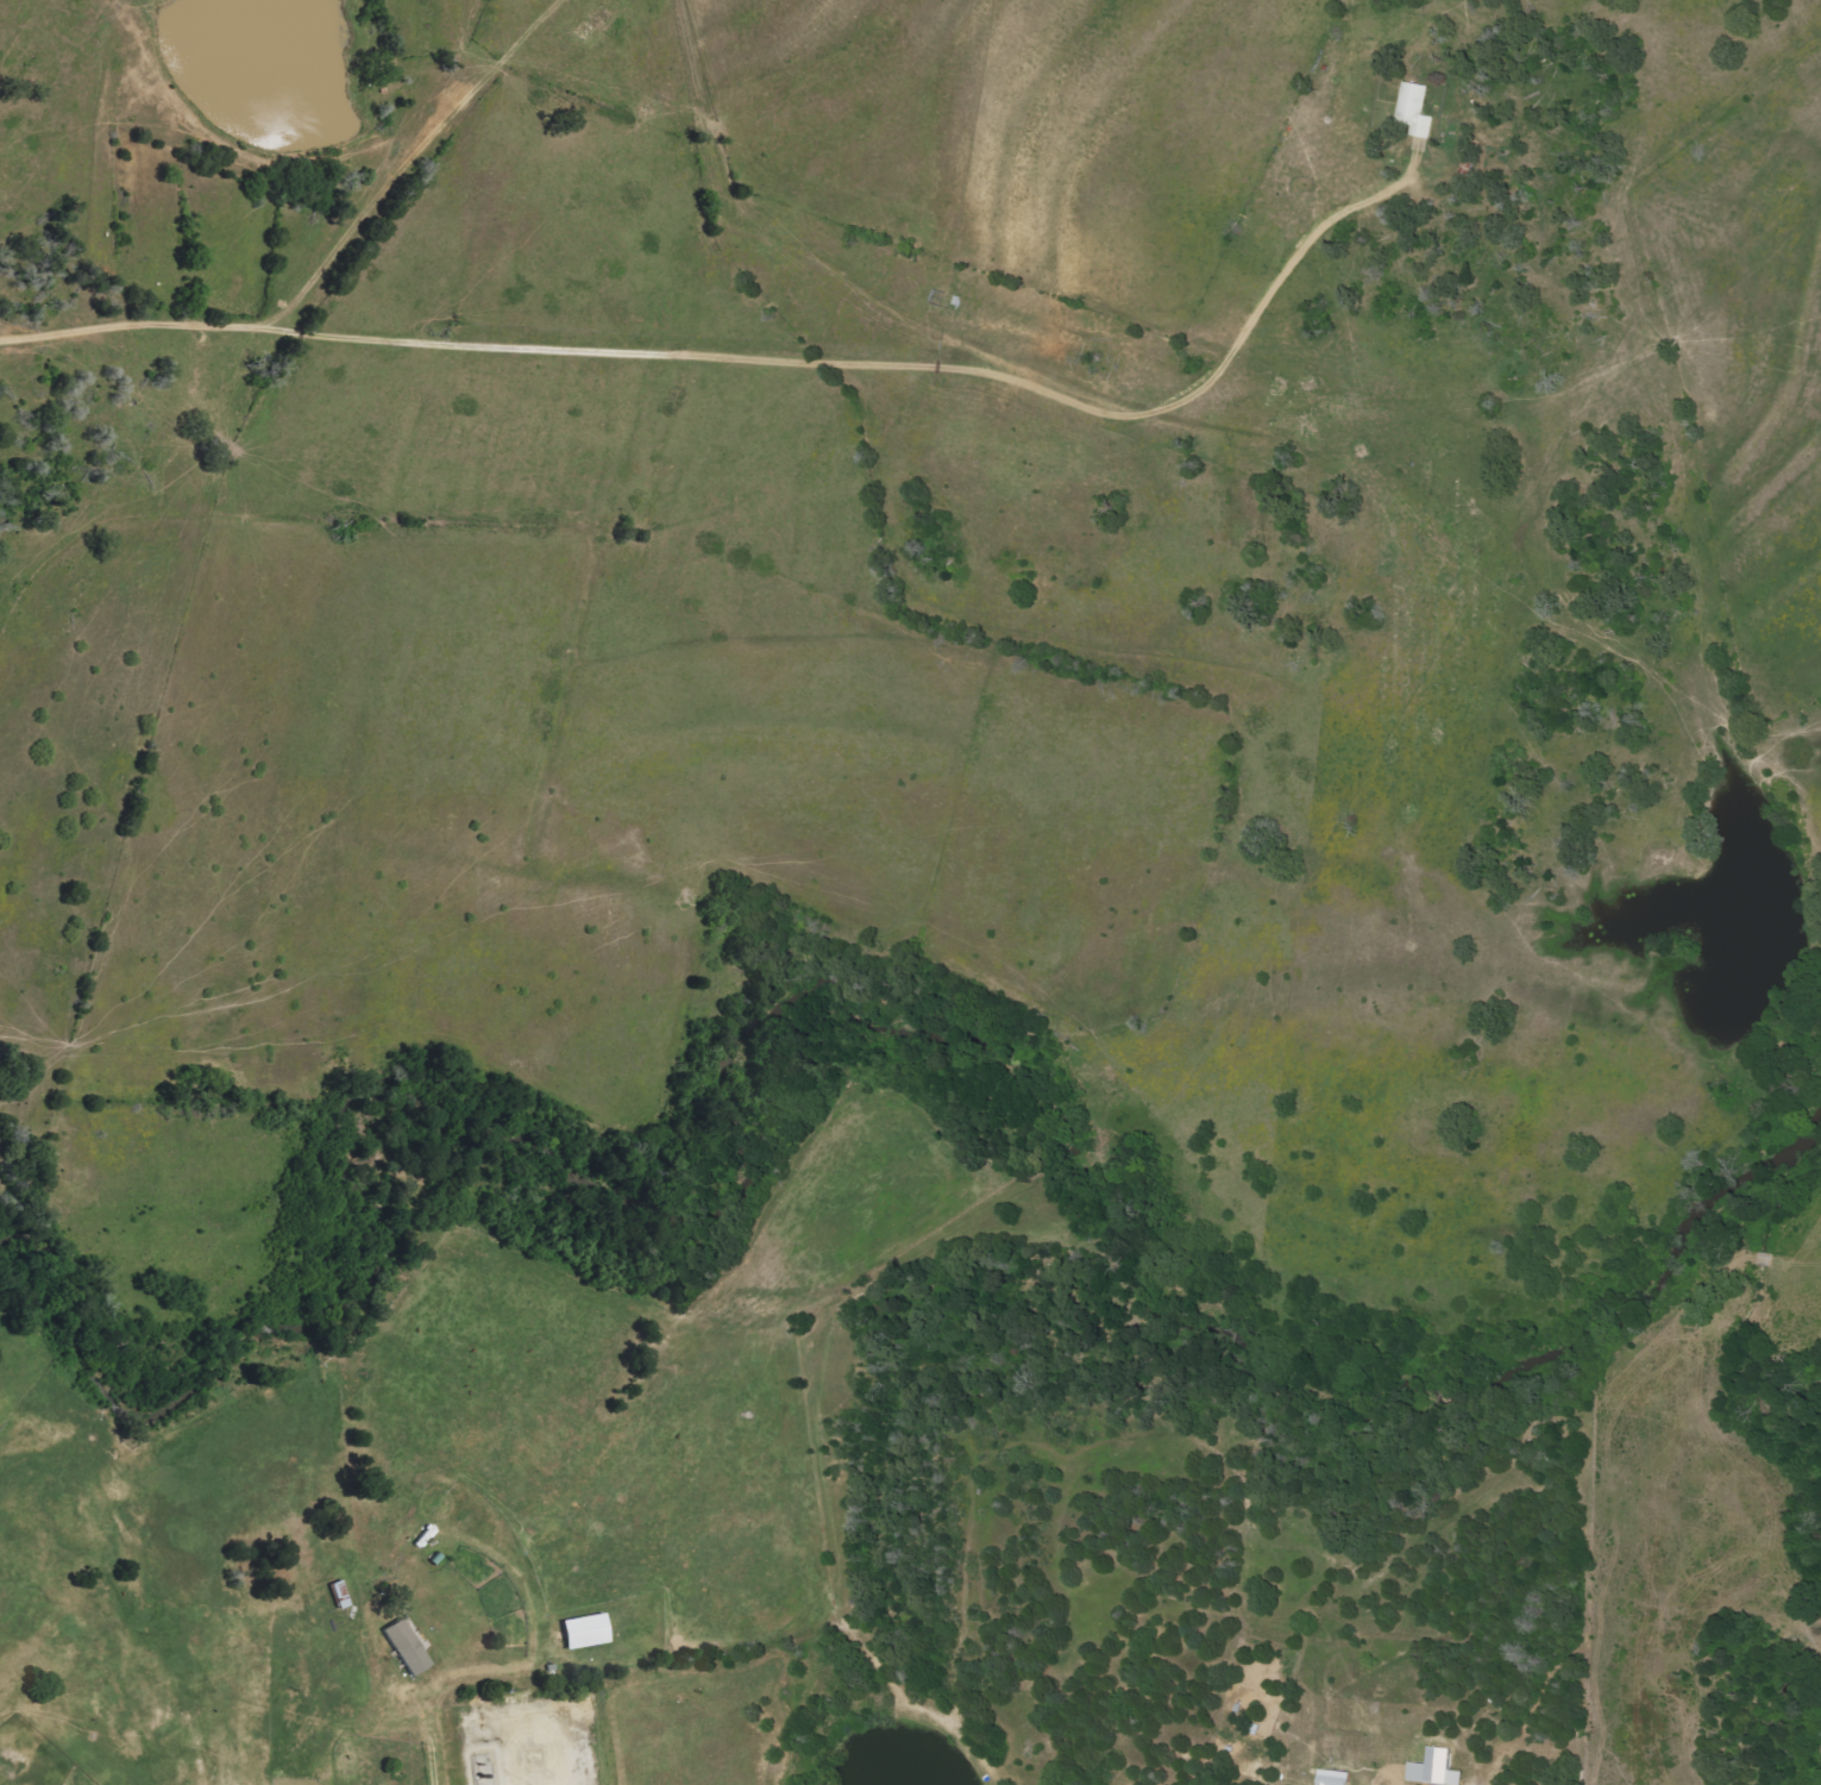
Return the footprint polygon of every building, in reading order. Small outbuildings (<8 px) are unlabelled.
[(1413,135),(1432,139),(1437,117),(1425,115),(1431,87),(1406,81),(1397,120),(1415,124),(1413,135)] [(564,1621),(570,1650),(612,1642),(606,1612),(564,1621)] [(384,1630),(414,1677),(433,1664),(403,1618),(384,1630)] [(1465,1772),(1452,1771),(1454,1750),(1431,1747),(1430,1765),(1411,1763),(1409,1782),(1440,1784),(1464,1784),(1465,1772)] [(1354,1773),(1323,1770),(1321,1784),(1353,1784),(1354,1773)]
